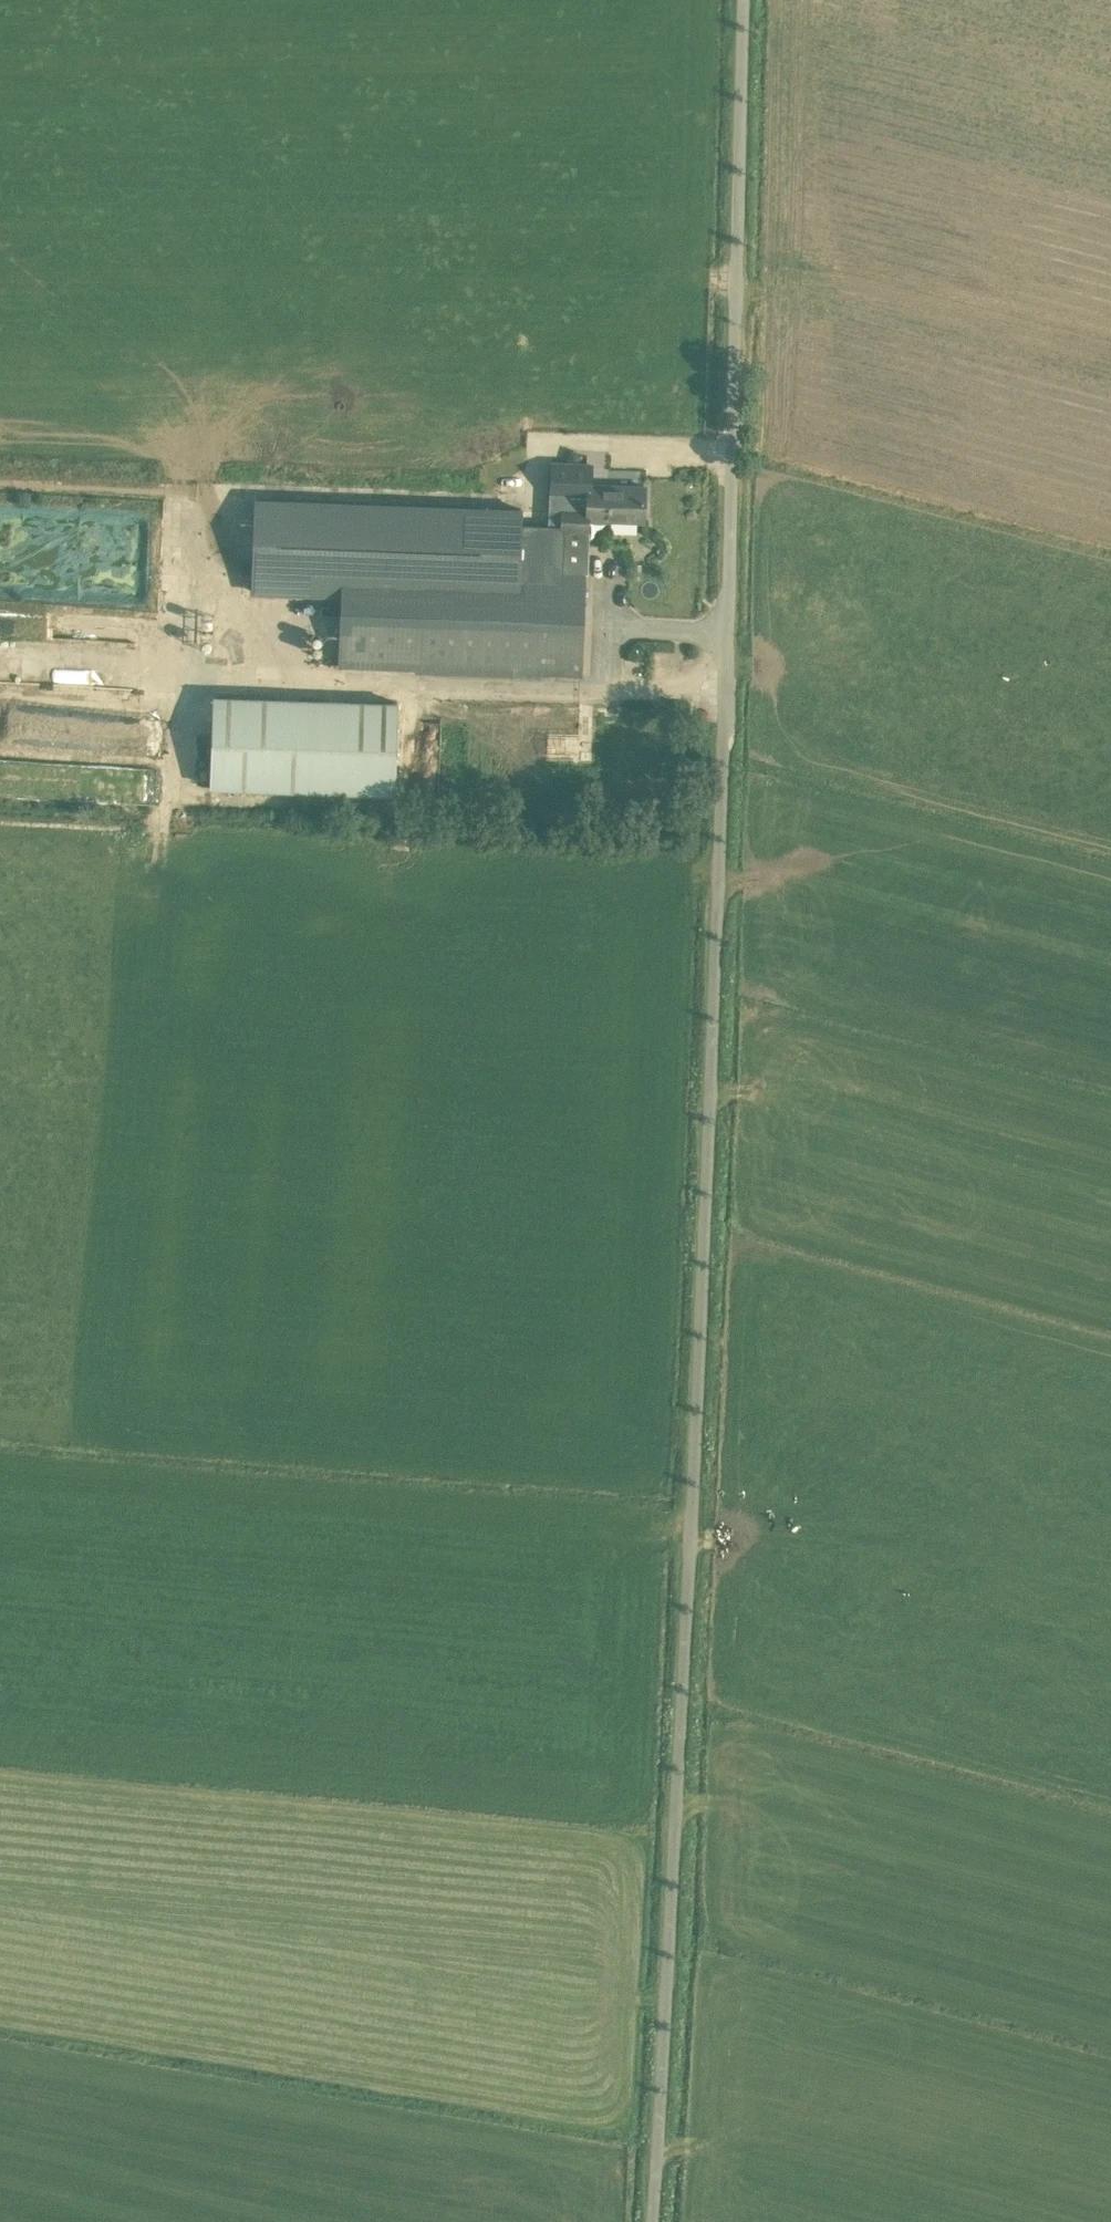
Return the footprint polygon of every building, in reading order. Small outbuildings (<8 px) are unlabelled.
[(337,666),(581,675),(585,567),(588,567),(589,531),(587,531),(588,517),(642,520),(643,485),(588,483),(587,507),(562,506),(561,530),(560,530),(559,559),(341,552),(337,666)] [(65,676),(66,646),(0,642),(0,673),(65,676)] [(209,787),(393,793),(397,700),(213,693),(209,787)] [(2,743),(41,740),(40,727),(30,728),(28,706),(0,708),(0,711),(2,743)]
